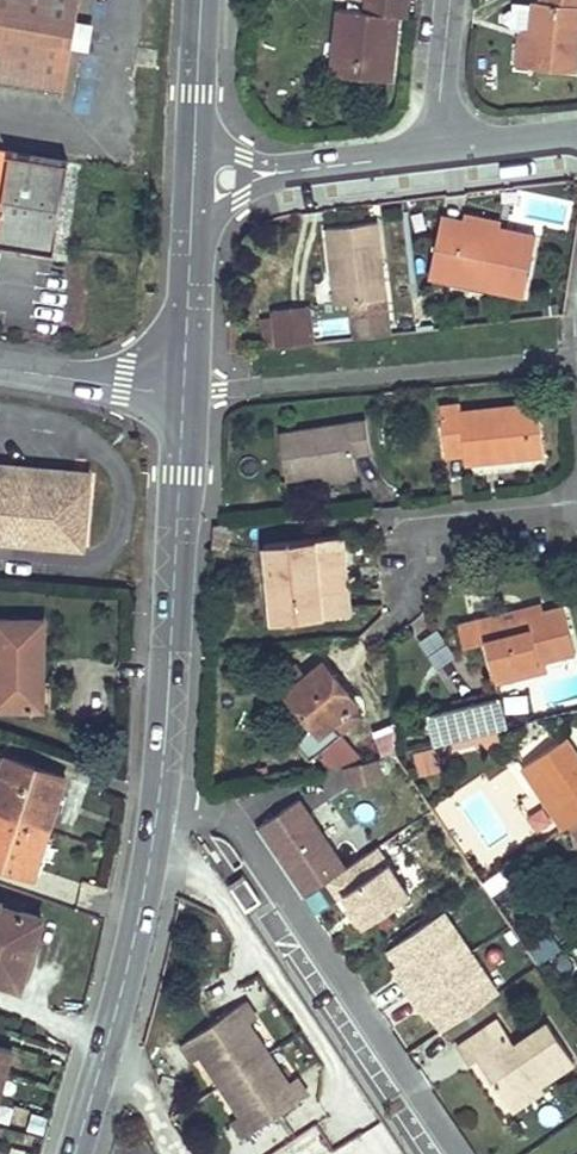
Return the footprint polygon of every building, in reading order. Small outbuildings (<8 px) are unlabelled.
[(65,89),(79,0),(0,0),(0,78),(65,89)] [(366,11),(340,7),(332,74),(393,80),(394,65),(388,64),(393,14),(404,16),(406,0),(368,0),(366,11)] [(542,1),(538,0),(535,0),(531,31),(527,66),(575,71),(576,52),(576,0),(542,0),(542,1)] [(531,31),(520,30),(517,64),(527,66),(531,31)] [(0,149),(0,240),(55,250),(70,160),(0,149)] [(460,239),(437,233),(428,275),(452,280),(453,273),(486,280),(485,287),(523,294),(535,235),(497,228),(494,239),(477,236),(481,217),(464,214),(463,221),(460,239)] [(463,221),(441,215),(437,233),(460,239),(463,221)] [(377,221),(326,226),(335,303),(350,301),(355,337),(390,333),(377,221)] [(306,306),(272,309),(277,346),(311,342),(306,306)] [(461,403),(441,404),(446,455),(465,453),(467,461),(544,453),(540,402),(462,410),(461,403)] [(368,420),(281,433),(288,479),(325,474),(356,470),(355,455),(372,452),(368,420)] [(90,489),(91,476),(0,465),(0,478),(90,489)] [(356,470),(325,474),(326,482),(357,478),(356,470)] [(0,478),(0,540),(83,550),(90,489),(0,478)] [(343,534),(265,542),(273,620),(351,612),(343,534)] [(542,602),(500,612),(502,619),(520,615),(521,618),(545,613),(544,609),(542,602)] [(500,612),(458,621),(462,645),(486,639),(496,674),(545,661),(576,653),(564,604),(544,609),(545,613),(521,618),(520,615),(502,619),(500,612)] [(0,619),(0,711),(43,711),(44,660),(48,660),(48,620),(0,619)] [(418,639),(435,668),(455,657),(437,627),(418,639)] [(545,661),(496,674),(497,680),(547,670),(545,661)] [(325,662),(287,692),(314,725),(298,740),(312,756),(319,752),(333,769),(367,760),(343,731),(362,715),(354,705),(358,702),(325,662)] [(501,694),(428,712),(436,743),(509,725),(501,694)] [(368,734),(375,756),(398,748),(391,727),(368,734)] [(524,766),(565,828),(576,820),(576,753),(567,737),(524,766)] [(417,775),(440,771),(435,745),(412,750),(417,775)] [(7,758),(0,778),(0,813),(50,830),(66,777),(7,758)] [(0,813),(0,884),(21,891),(27,874),(35,876),(50,830),(0,813)] [(426,865),(328,931),(366,990),(465,923),(426,865)] [(305,896),(314,910),(332,898),(323,884),(305,896)] [(0,903),(0,979),(23,986),(45,918),(0,903)] [(295,1079),(255,1018),(247,1023),(239,1011),(247,1006),(244,1001),(180,1043),(184,1048),(191,1043),(199,1055),(191,1060),(232,1121),(239,1116),(247,1127),(240,1132),(243,1137),(306,1095),(303,1091),(295,1096),(287,1084),(295,1079)] [(255,1018),(247,1006),(239,1011),(247,1023),(255,1018)] [(499,1021),(458,1048),(469,1064),(478,1058),(504,1098),(536,1078),(542,1086),(573,1065),(547,1025),(516,1046),(499,1021)] [(199,1055),(191,1043),(184,1048),(191,1060),(199,1055)] [(536,1078),(504,1098),(513,1111),(544,1090),(542,1086),(536,1078)] [(295,1079),(287,1084),(295,1096),(303,1091),(295,1079)] [(239,1116),(232,1121),(240,1132),(247,1127),(239,1116)]
